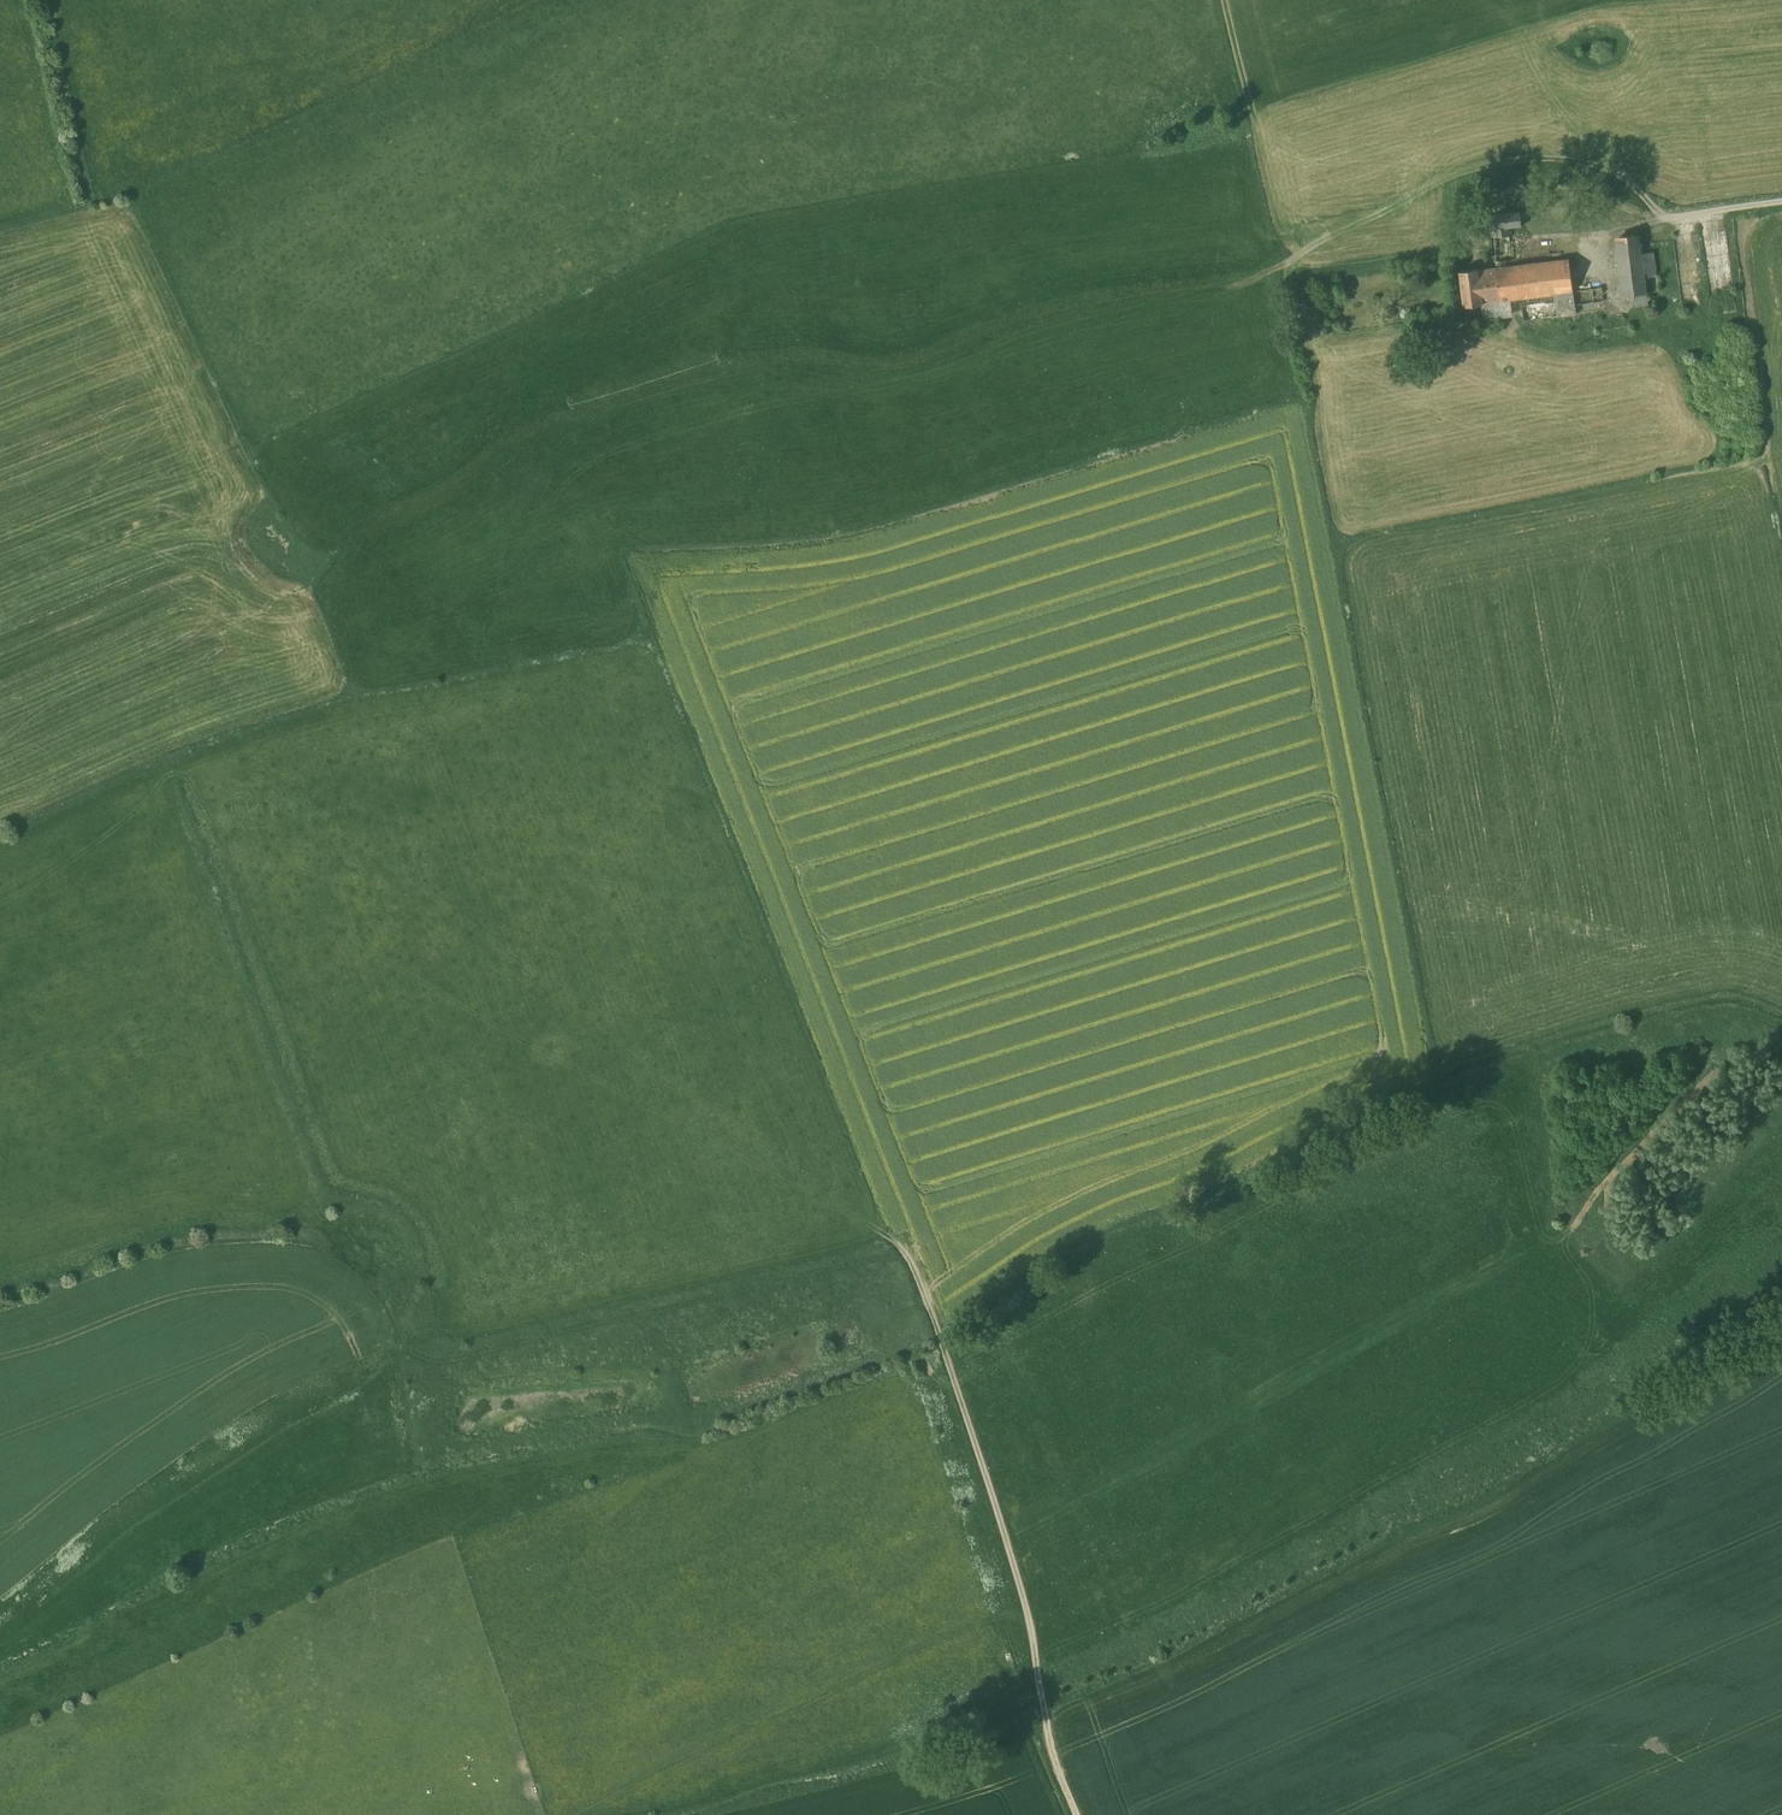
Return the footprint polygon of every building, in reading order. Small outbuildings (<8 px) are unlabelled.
[(1520,210),(1489,215),(1492,235),(1492,254),(1496,254),(1497,266),(1506,264),(1506,259),(1512,259),(1510,226),(1522,224),(1520,210)] [(1726,228),(1701,232),(1712,315),(1737,312),(1726,228)] [(1699,232),(1673,235),(1683,307),(1707,303),(1699,232)] [(1638,240),(1639,238),(1638,236),(1637,234),(1636,233),(1634,233),(1632,233),(1630,234),(1629,236),(1628,238),(1629,240),(1630,242),(1632,243),(1634,243),(1636,243),(1637,242),(1638,240)] [(1627,241),(1628,239),(1627,237),(1626,236),(1624,235),(1622,234),(1620,235),(1619,236),(1618,238),(1617,240),(1618,242),(1619,243),(1621,244),(1623,245),(1625,244),(1626,243),(1627,241)] [(1654,242),(1642,244),(1648,292),(1660,290),(1654,242)] [(1642,244),(1616,247),(1622,295),(1631,294),(1648,292),(1642,244)] [(1497,266),(1478,268),(1483,301),(1555,292),(1573,290),(1573,289),(1569,257),(1506,264),(1497,266)] [(1478,267),(1460,269),(1464,304),(1483,302),(1483,301),(1478,268),(1478,267)] [(1573,290),(1555,292),(1555,300),(1522,304),(1524,318),(1577,312),(1577,311),(1576,303),(1604,299),(1602,285),(1573,289),(1573,290)] [(1648,292),(1631,294),(1633,305),(1649,303),(1648,292)]
